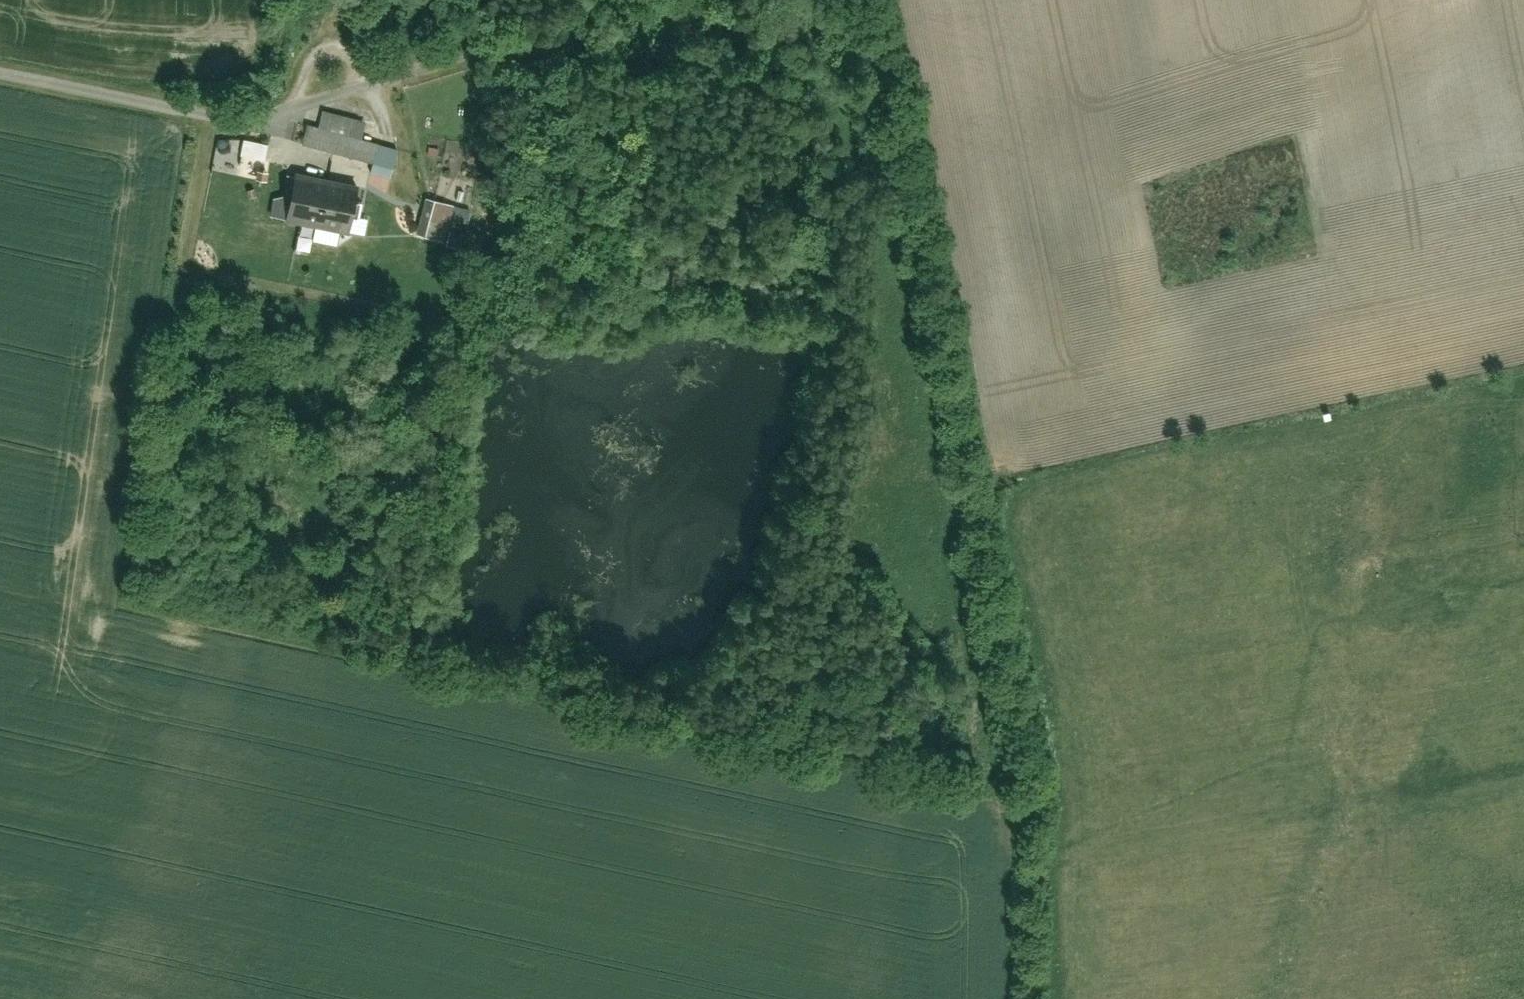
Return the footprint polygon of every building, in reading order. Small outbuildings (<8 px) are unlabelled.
[(308,129),(304,148),(373,164),(377,147),(360,143),(365,120),(326,111),(321,132),(308,129)] [(244,142),(241,156),(271,163),(274,149),(244,142)] [(304,173),(294,223),(361,236),(371,187),(304,173)] [(276,190),(270,219),(290,223),(296,194),(276,190)] [(439,204),(428,244),(459,252),(469,213),(439,204)]
